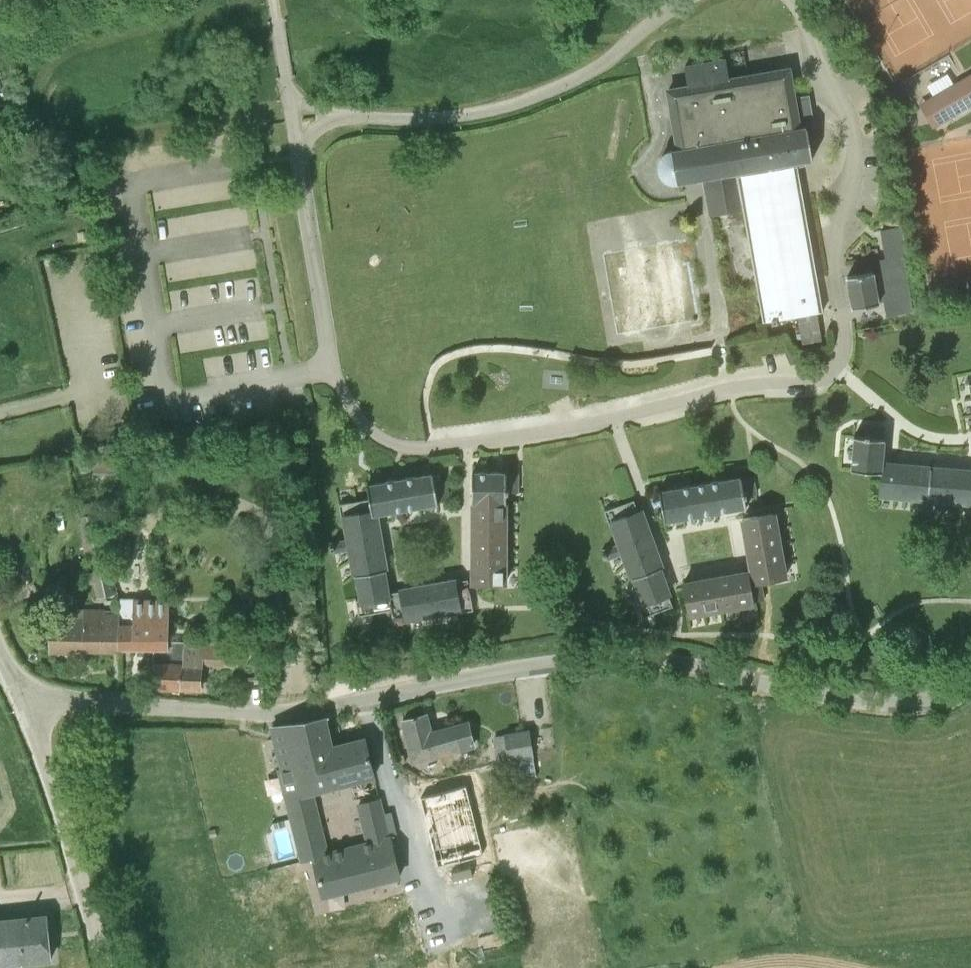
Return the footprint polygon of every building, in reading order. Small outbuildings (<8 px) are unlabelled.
[(813,158),(808,127),(811,127),(806,97),(794,99),(789,69),(730,79),(726,59),(685,67),(688,86),(668,90),(679,149),(671,150),(667,151),(663,153),(661,157),(659,160),(658,165),(658,169),(660,174),(662,178),(666,181),(670,182),(674,183),(679,183),(704,178),(711,213),(744,207),(763,321),(772,320),(773,324),(778,323),(777,319),(797,315),(818,312),(823,311),(798,166),(806,165),(805,160),(813,158)] [(970,106),(970,74),(930,98),(944,122),(970,106)] [(853,307),(879,302),(879,301),(884,300),(887,316),(911,312),(902,256),(877,260),(879,272),(874,273),(873,271),(848,275),(853,307)] [(797,315),(802,344),(822,341),(818,312),(797,315)] [(882,472),(883,463),(885,438),(884,438),(885,426),(866,425),(865,436),(854,435),(851,469),(882,472)] [(895,499),(898,465),(883,463),(882,472),(880,497),(895,499)] [(911,500),(914,466),(898,465),(895,499),(911,500)] [(927,502),(930,467),(914,466),(911,500),(927,502)] [(942,503),(945,469),(930,467),(927,502),(942,503)] [(957,504),(960,470),(945,469),(942,503),(957,504)] [(960,470),(957,504),(970,505),(970,471),(960,470)] [(490,492),(490,471),(473,471),(473,492),(490,492)] [(507,473),(507,471),(490,471),(490,492),(507,492),(518,492),(518,473),(507,473)] [(373,514),(376,514),(439,503),(438,502),(450,499),(446,481),(435,483),(433,472),(367,484),(370,498),(373,514)] [(742,476),(659,490),(665,521),(747,506),(745,496),(756,494),(753,475),(742,477),(742,476)] [(507,492),(490,492),(473,492),(473,502),(474,502),(505,502),(507,502),(507,492)] [(379,533),(376,514),(373,514),(370,498),(339,503),(345,539),(379,533)] [(653,543),(642,513),(640,513),(635,499),(604,510),(610,526),(613,524),(620,544),(602,550),(605,560),(623,554),(653,543)] [(74,506),(76,518),(79,518),(79,516),(94,513),(91,502),(77,505),(74,506)] [(505,519),(505,502),(474,502),(474,519),(505,519)] [(746,535),(777,530),(774,512),(743,517),(746,535)] [(505,535),(505,519),(474,519),(474,535),(505,535)] [(780,548),(778,539),(777,530),(746,535),(750,553),(780,548)] [(350,565),(384,559),(379,533),(345,539),(329,541),(331,553),(347,551),(350,565)] [(505,551),(505,535),(474,535),(474,551),(505,551)] [(629,570),(659,559),(653,543),(623,554),(629,570)] [(753,571),(783,566),(780,548),(750,553),(753,571)] [(505,568),(505,551),(474,551),(474,568),(505,568)] [(354,588),(388,582),(384,559),(350,565),(354,588)] [(636,587),(665,576),(659,559),(629,570),(636,587)] [(762,582),(766,581),(785,578),(783,566),(753,571),(758,600),(765,599),(762,582)] [(91,571),(93,582),(96,597),(116,593),(110,567),(108,568),(101,569),(91,571)] [(505,568),(474,568),(474,584),(505,584),(505,568)] [(753,600),(758,600),(753,571),(736,574),(741,605),(753,603),(753,600)] [(723,608),(741,605),(736,574),(718,577),(723,608)] [(645,617),(655,613),(673,606),(668,592),(670,591),(665,576),(636,587),(642,603),(640,604),(645,617)] [(706,611),(723,608),(718,577),(701,580),(706,611)] [(435,617),(454,613),(474,610),(468,578),(453,581),(453,579),(429,583),(435,617)] [(689,614),(706,611),(701,580),(683,583),(689,614)] [(390,596),(390,592),(388,582),(354,588),(356,598),(359,614),(391,609),(389,596),(390,596)] [(409,621),(435,617),(429,583),(403,587),(404,594),(390,596),(389,596),(391,609),(394,623),(409,621)] [(179,688),(180,641),(168,641),(169,603),(119,602),(119,611),(112,611),(114,619),(115,648),(155,649),(154,687),(179,688)] [(114,619),(112,611),(66,611),(66,624),(52,624),(52,647),(115,648),(114,619)] [(185,645),(185,641),(180,641),(179,688),(201,689),(202,665),(227,666),(227,646),(209,645),(185,645)] [(474,746),(474,743),(469,724),(431,733),(426,713),(404,719),(408,738),(415,762),(474,746)] [(280,771),(292,815),(317,809),(313,794),(376,779),(367,741),(332,750),(324,719),(272,728),(280,771)] [(533,758),(532,748),(529,729),(506,733),(506,735),(508,753),(509,759),(509,761),(533,758)] [(494,736),(497,760),(509,759),(508,753),(506,735),(494,736)] [(463,818),(461,804),(467,802),(464,785),(462,775),(425,782),(433,824),(463,818)] [(366,841),(355,844),(329,851),(318,809),(317,809),(292,815),(288,816),(299,858),(300,862),(305,860),(312,858),(322,898),(402,878),(393,842),(391,835),(381,797),(356,804),(359,817),(366,841)] [(486,815),(485,807),(475,808),(476,816),(486,815)] [(446,874),(478,866),(470,833),(438,840),(446,874)] [(0,920),(0,965),(51,959),(46,915),(0,920)]
